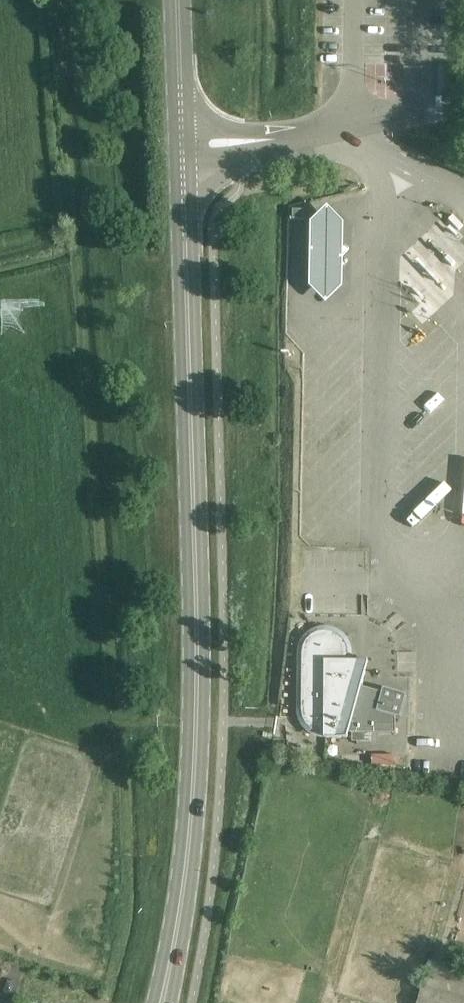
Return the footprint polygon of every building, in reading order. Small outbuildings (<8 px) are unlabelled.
[(344,219),(326,202),(310,217),(309,284),(325,300),(343,283),(344,219)] [(348,738),(350,733),(352,733),(352,741),(365,741),(365,733),(396,734),(396,717),(401,718),(407,695),(384,688),(383,693),(362,688),(369,662),(349,662),(347,648),(344,641),(339,636),(333,633),(326,632),(319,633),(313,636),(307,641),(304,647),(303,654),(303,704),(303,711),(304,718),(307,724),(312,729),(318,733),(325,734),(325,738),(348,738)] [(276,745),(274,752),(281,754),(283,747),(276,745)] [(430,961),(419,1002),(463,1002),(463,971),(430,961)]
